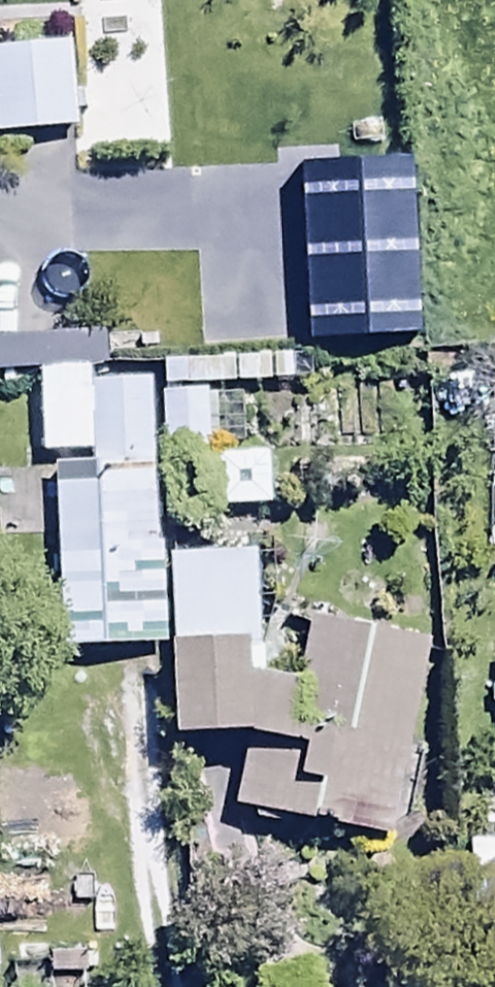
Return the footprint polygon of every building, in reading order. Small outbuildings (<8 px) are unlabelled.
[(0,29),(0,145),(73,142),(69,51),(11,54),(10,29),(0,29)] [(145,391),(62,392),(67,492),(50,493),(58,659),(157,655),(145,391)] [(243,398),(166,400),(168,446),(244,443),(243,398)] [(270,462),(213,464),(215,519),(272,516),(270,462)] [(254,563),(170,564),(174,655),(166,655),(171,750),(238,747),(229,818),(390,851),(430,657),(308,632),(296,693),(262,687),(254,563)] [(467,850),(471,986),(494,985),(494,849),(467,850)] [(85,962),(6,965),(6,976),(0,976),(0,986),(86,986),(85,962)]
